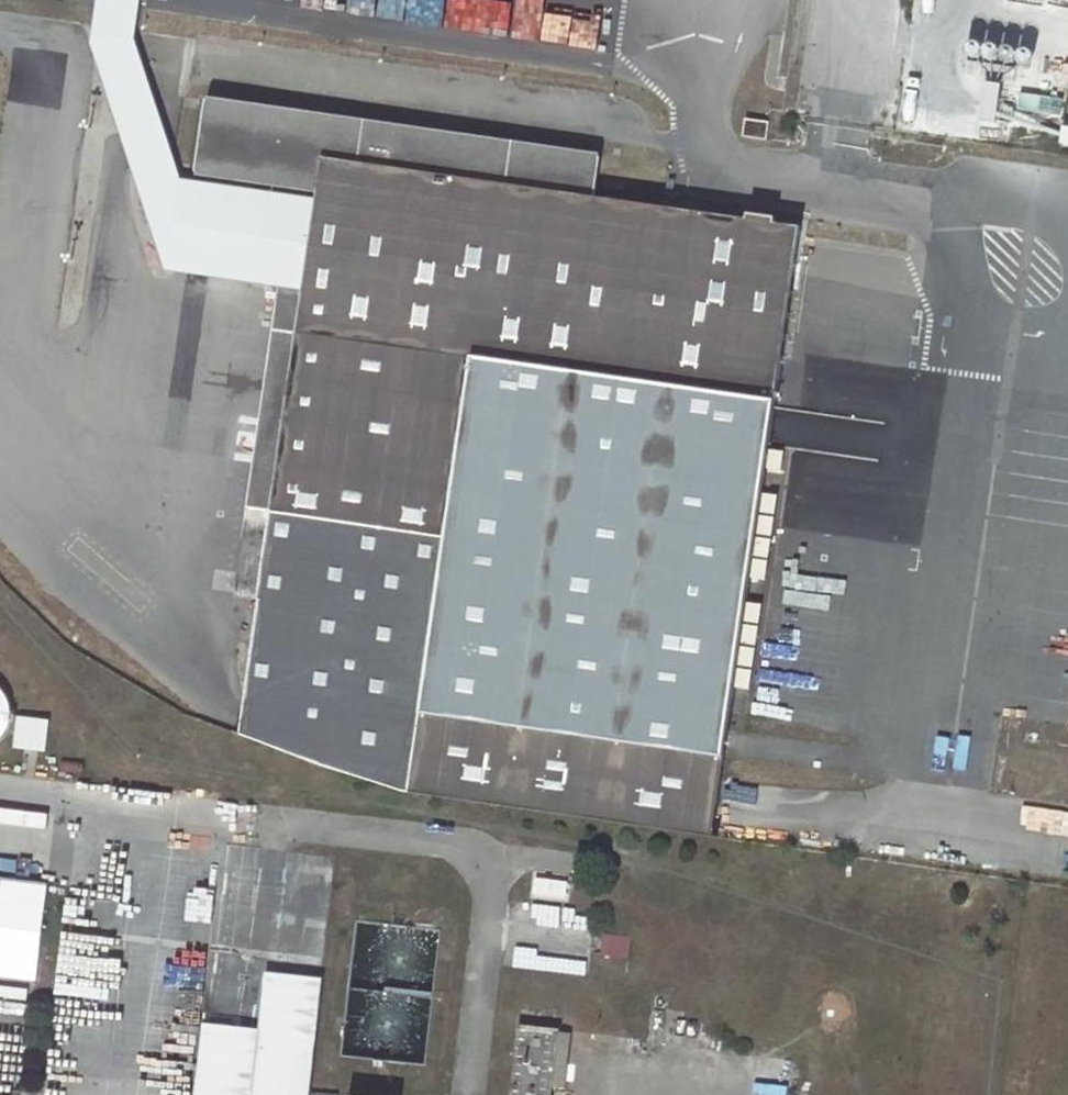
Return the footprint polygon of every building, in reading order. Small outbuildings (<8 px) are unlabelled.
[(746,219),(594,198),(601,157),(206,100),(196,172),(318,191),(317,200),(259,600),(240,734),(316,765),(413,793),(711,836),(801,226),(775,223),(775,216),(747,212),(746,219)] [(292,196),(234,597),(259,600),(317,200),(292,196)] [(48,719),(10,715),(10,706),(8,699),(4,693),(0,688),(0,748),(3,746),(10,740),(14,730),(17,731),(15,747),(45,751),(48,719)] [(986,863),(1067,872),(1067,804),(993,795),(986,863)] [(0,890),(0,979),(36,983),(47,883),(2,878),(0,890)] [(603,955),(630,958),(632,937),(605,934),(603,955)] [(198,1094),(307,1094),(321,978),(269,971),(262,1028),(207,1023),(198,1094)] [(510,1094),(551,1094),(552,1087),(558,1032),(558,1029),(518,1024),(510,1094)] [(558,1032),(552,1087),(565,1088),(571,1033),(558,1032)]
